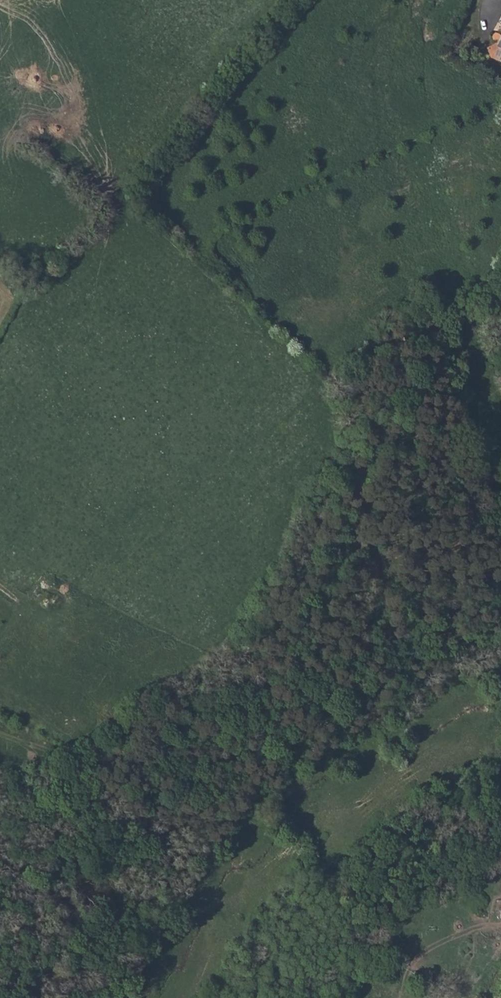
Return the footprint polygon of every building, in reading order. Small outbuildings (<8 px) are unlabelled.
[(500,34),(495,33),(492,38),(498,42),(498,43),(488,48),(492,56),(500,60),(500,59),(500,33),(500,34)]
